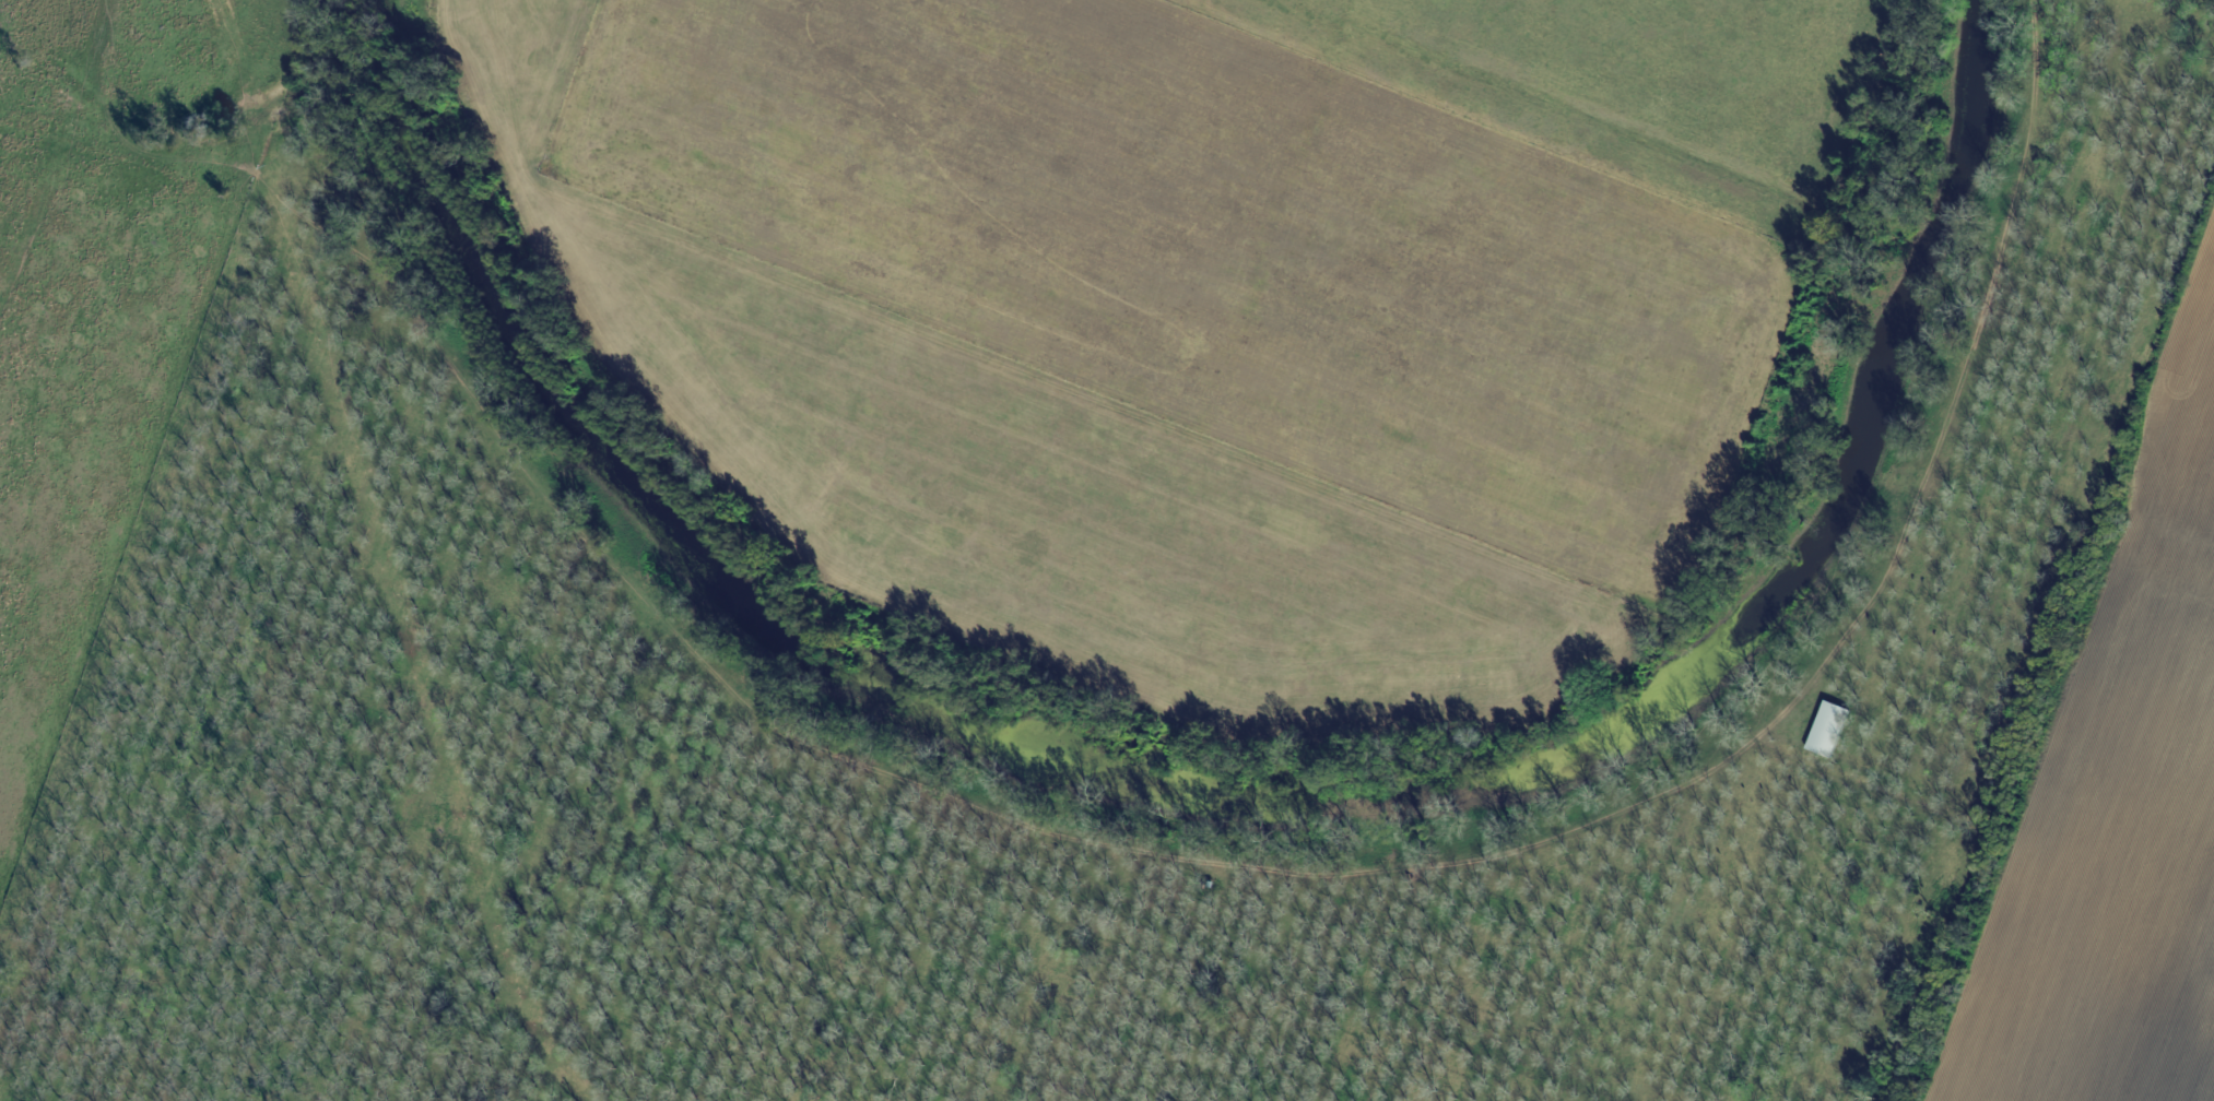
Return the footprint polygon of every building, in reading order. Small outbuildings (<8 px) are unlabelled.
[(1807,749),(1833,759),(1851,710),(1825,700),(1807,749)]
